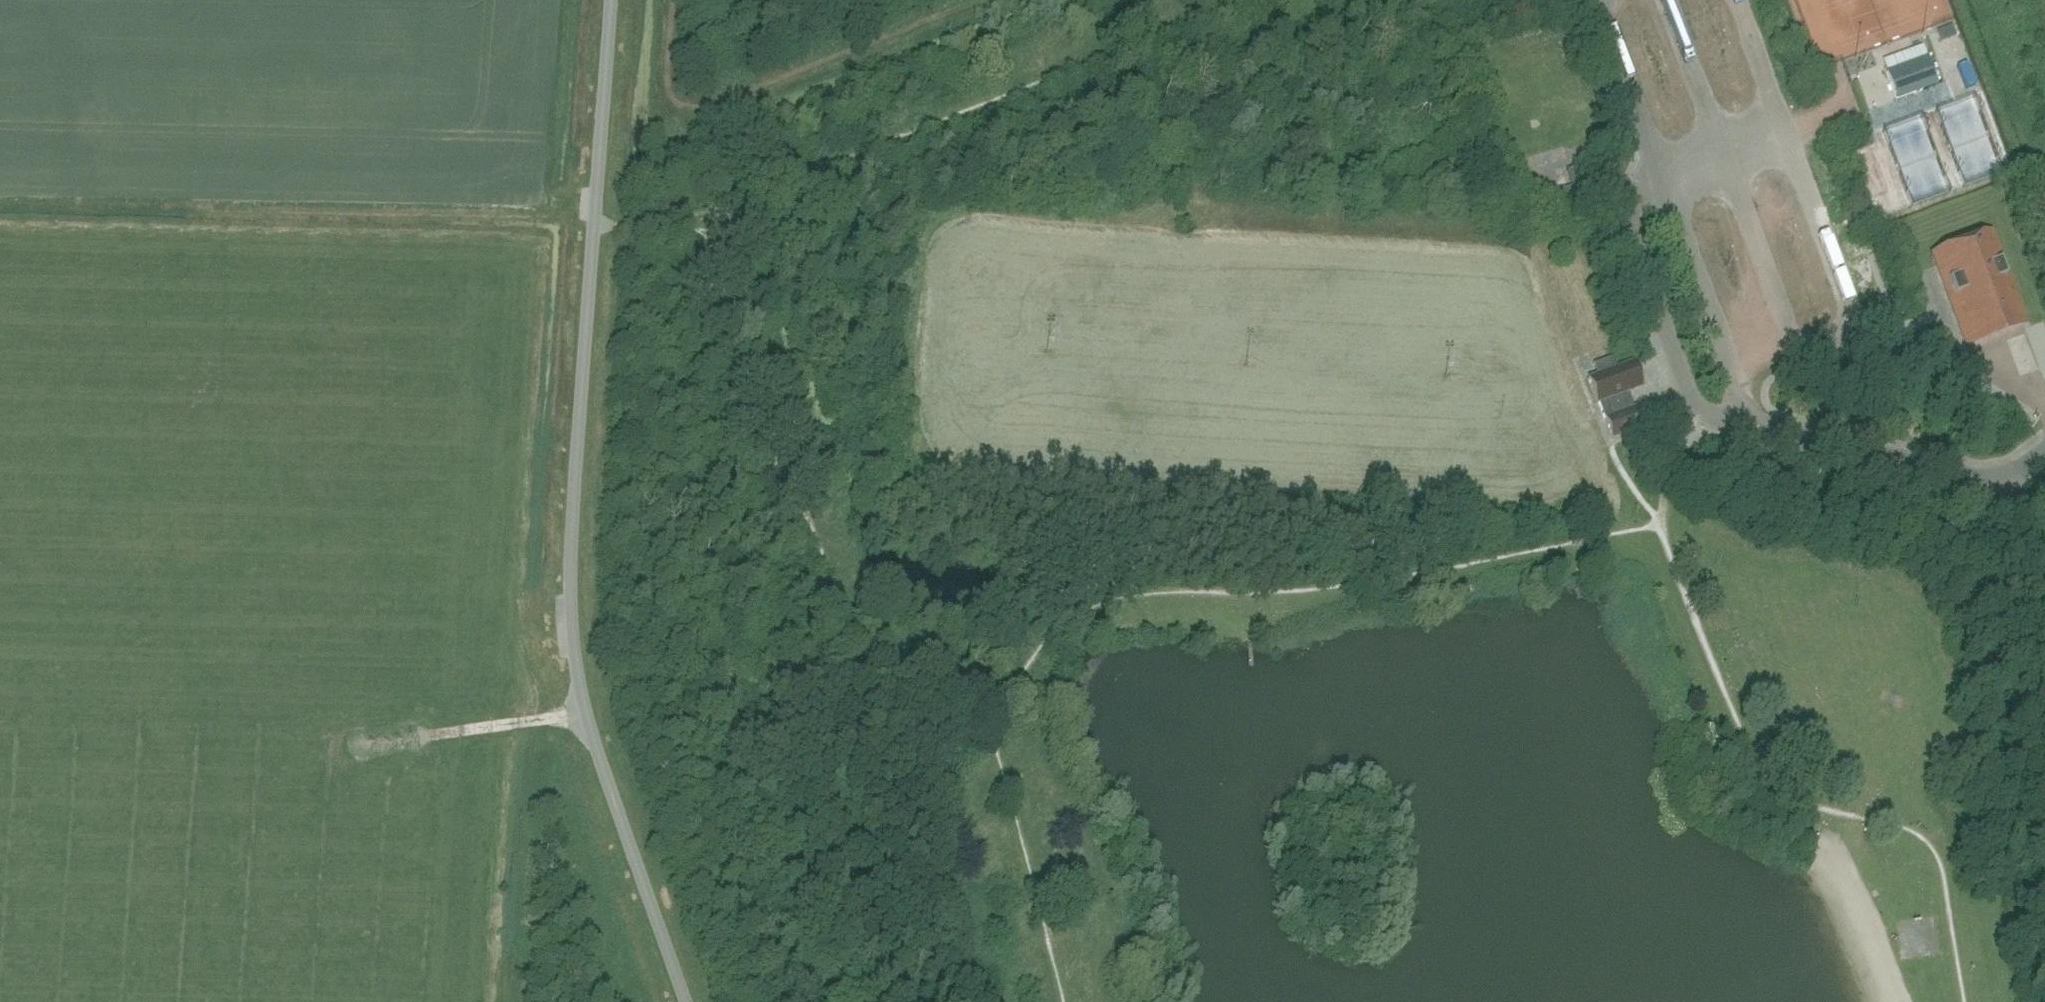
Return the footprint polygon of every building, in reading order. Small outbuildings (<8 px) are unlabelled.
[(1937,85),(1927,58),(1887,72),(1896,99),(1937,85)] [(1561,176),(1568,199),(1577,197),(1570,174),(1561,176)] [(1991,234),(1934,256),(1966,341),(1976,338),(1998,330),(2013,324),(2023,320),(1991,234)] [(1634,409),(1628,392),(1642,387),(1633,363),(1617,368),(1613,357),(1594,364),(1598,375),(1588,379),(1597,403),(1599,403),(1612,439),(1644,427),(1637,408),(1634,409)]
